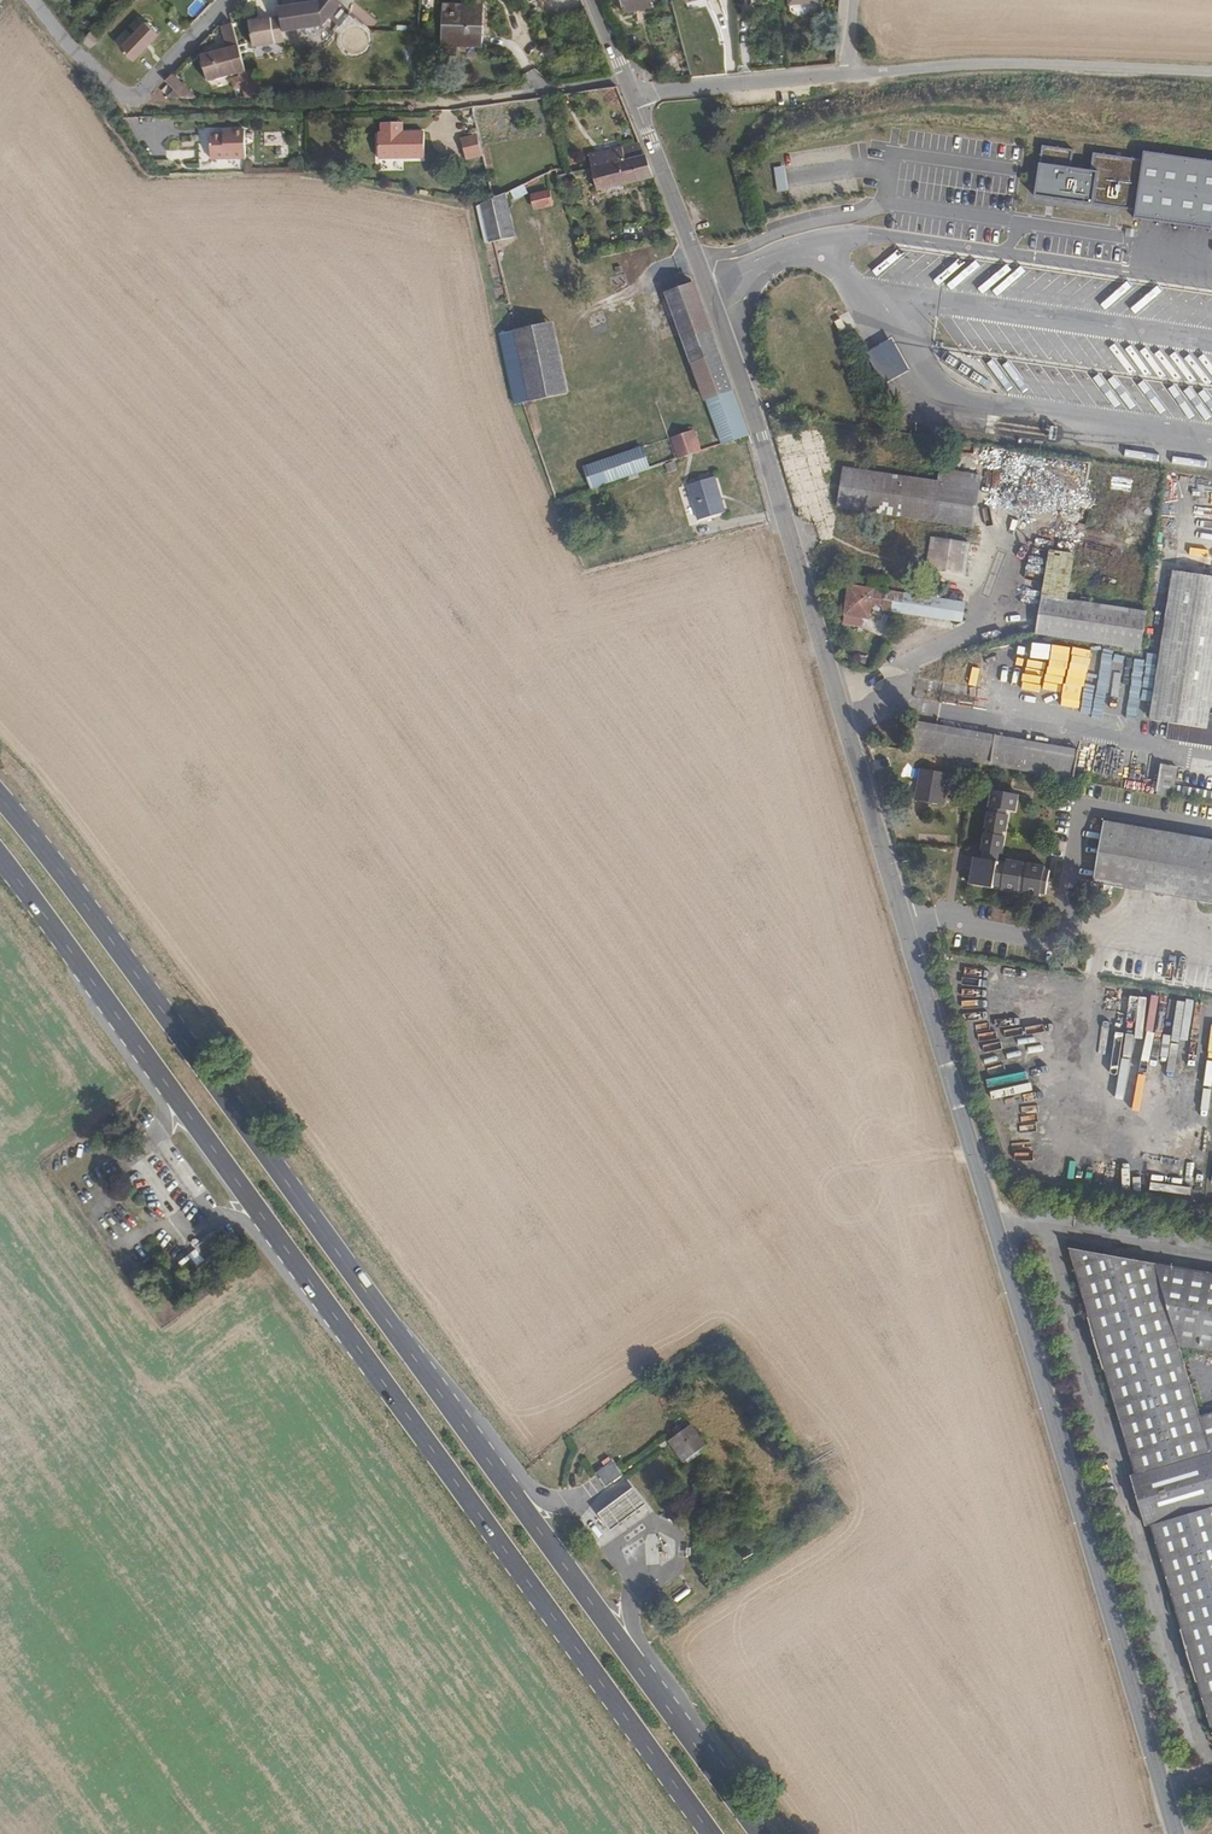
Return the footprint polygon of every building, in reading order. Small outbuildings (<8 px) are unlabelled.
[(338,3),(334,0),(317,0),(316,1),(318,4),(300,9),(298,8),(298,6),(279,11),(281,17),(286,32),(323,22),(338,3)] [(648,0),(623,0),(625,8),(649,2),(648,0)] [(318,4),(316,1),(298,6),(298,8),(300,9),(318,4)] [(627,13),(650,6),(649,2),(625,8),(627,13)] [(482,45),(483,7),(442,5),(441,44),(482,45)] [(289,42),(286,32),(281,17),(251,27),(258,52),(289,42)] [(134,60),(159,32),(145,20),(120,48),(134,60)] [(246,74),(240,50),(234,26),(223,29),(228,51),(201,58),(207,83),(238,76),(246,74)] [(98,39),(90,31),(81,39),(89,48),(91,47),(98,39)] [(196,99),(173,75),(166,83),(173,91),(174,92),(168,99),(196,99)] [(172,92),(165,86),(159,92),(166,98),(172,92)] [(424,159),(424,134),(403,134),(395,134),(396,124),(381,124),(381,134),(378,134),(378,159),(424,159)] [(245,158),(245,129),(231,129),(231,133),(223,133),(210,133),(210,158),(245,158)] [(482,157),(477,136),(461,139),(465,160),(482,157)] [(596,191),(645,179),(651,175),(639,144),(587,155),(589,165),(588,166),(584,166),(585,170),(591,170),(596,191)] [(1042,146),(1035,199),(1135,214),(1143,161),(1042,146)] [(1137,219),(1211,229),(1211,165),(1146,155),(1137,219)] [(777,192),(787,191),(783,168),(773,169),(777,192)] [(526,193),(522,185),(508,191),(513,200),(526,193)] [(550,206),(548,193),(531,196),(534,209),(550,206)] [(513,238),(503,194),(476,205),(485,244),(513,238)] [(747,435),(737,408),(692,284),(681,288),(679,285),(665,290),(664,291),(680,336),(691,365),(698,386),(719,441),(720,444),(747,435)] [(564,394),(550,324),(500,333),(513,404),(564,394)] [(916,368),(896,332),(869,347),(890,383),(916,368)] [(691,365),(680,336),(669,339),(680,370),(691,365)] [(700,451),(692,430),(670,438),(678,459),(700,451)] [(647,469),(640,448),(618,455),(626,477),(647,469)] [(626,477),(618,455),(582,467),(590,489),(626,477)] [(936,517),(941,482),(844,466),(839,502),(936,517)] [(973,520),(979,481),(980,472),(944,466),(941,482),(936,517),(973,523),(973,520)] [(724,503),(716,477),(714,468),(687,477),(699,511),(724,503)] [(983,522),(989,483),(979,481),(973,520),(983,522)] [(965,574),(970,544),(933,537),(928,568),(965,574)] [(1141,650),(1146,612),(1066,602),(1073,555),(1047,551),(1036,634),(1141,650)] [(1174,569),(1165,636),(1154,717),(1172,721),(1169,737),(1211,744),(1211,711),(1211,710),(1211,706),(1211,574),(1174,569)] [(870,619),(872,586),(848,583),(846,617),(870,619)] [(900,613),(902,594),(886,591),(883,611),(900,613)] [(962,621),(964,602),(902,594),(900,613),(962,621)] [(992,761),(996,736),(913,722),(909,747),(992,761)] [(1055,772),(1059,746),(996,736),(992,761),(1055,772)] [(1078,776),(1082,750),(1059,746),(1055,772),(1078,776)] [(1179,784),(1181,768),(1165,765),(1161,794),(1177,798),(1178,794),(1179,784)] [(941,806),(945,773),(919,768),(914,801),(941,806)] [(1179,784),(1178,794),(1211,799),(1211,790),(1179,784)] [(1047,870),(997,861),(1005,810),(1012,811),(1014,793),(994,790),(982,858),(972,857),(968,883),(990,887),(993,884),(1043,894),(1047,870)] [(1104,819),(1093,881),(1211,902),(1211,839),(1104,819)] [(1024,1196),(1020,1183),(1009,1185),(1014,1199),(1024,1196)] [(213,1234),(195,1245),(203,1258),(221,1247),(213,1234)] [(1068,1246),(1114,1400),(1135,1473),(1131,1475),(1147,1527),(1152,1526),(1194,1664),(1211,1725),(1211,1411),(1200,1415),(1181,1346),(1211,1352),(1211,1272),(1068,1246)] [(703,1447),(689,1426),(668,1441),(683,1462),(703,1447)] [(621,1477),(611,1463),(597,1473),(607,1487),(621,1477)] [(602,1506),(597,1509),(613,1531),(617,1528),(627,1521),(636,1515),(644,1510),(650,1506),(634,1484),(629,1488),(622,1493),(612,1499),(602,1506)]
